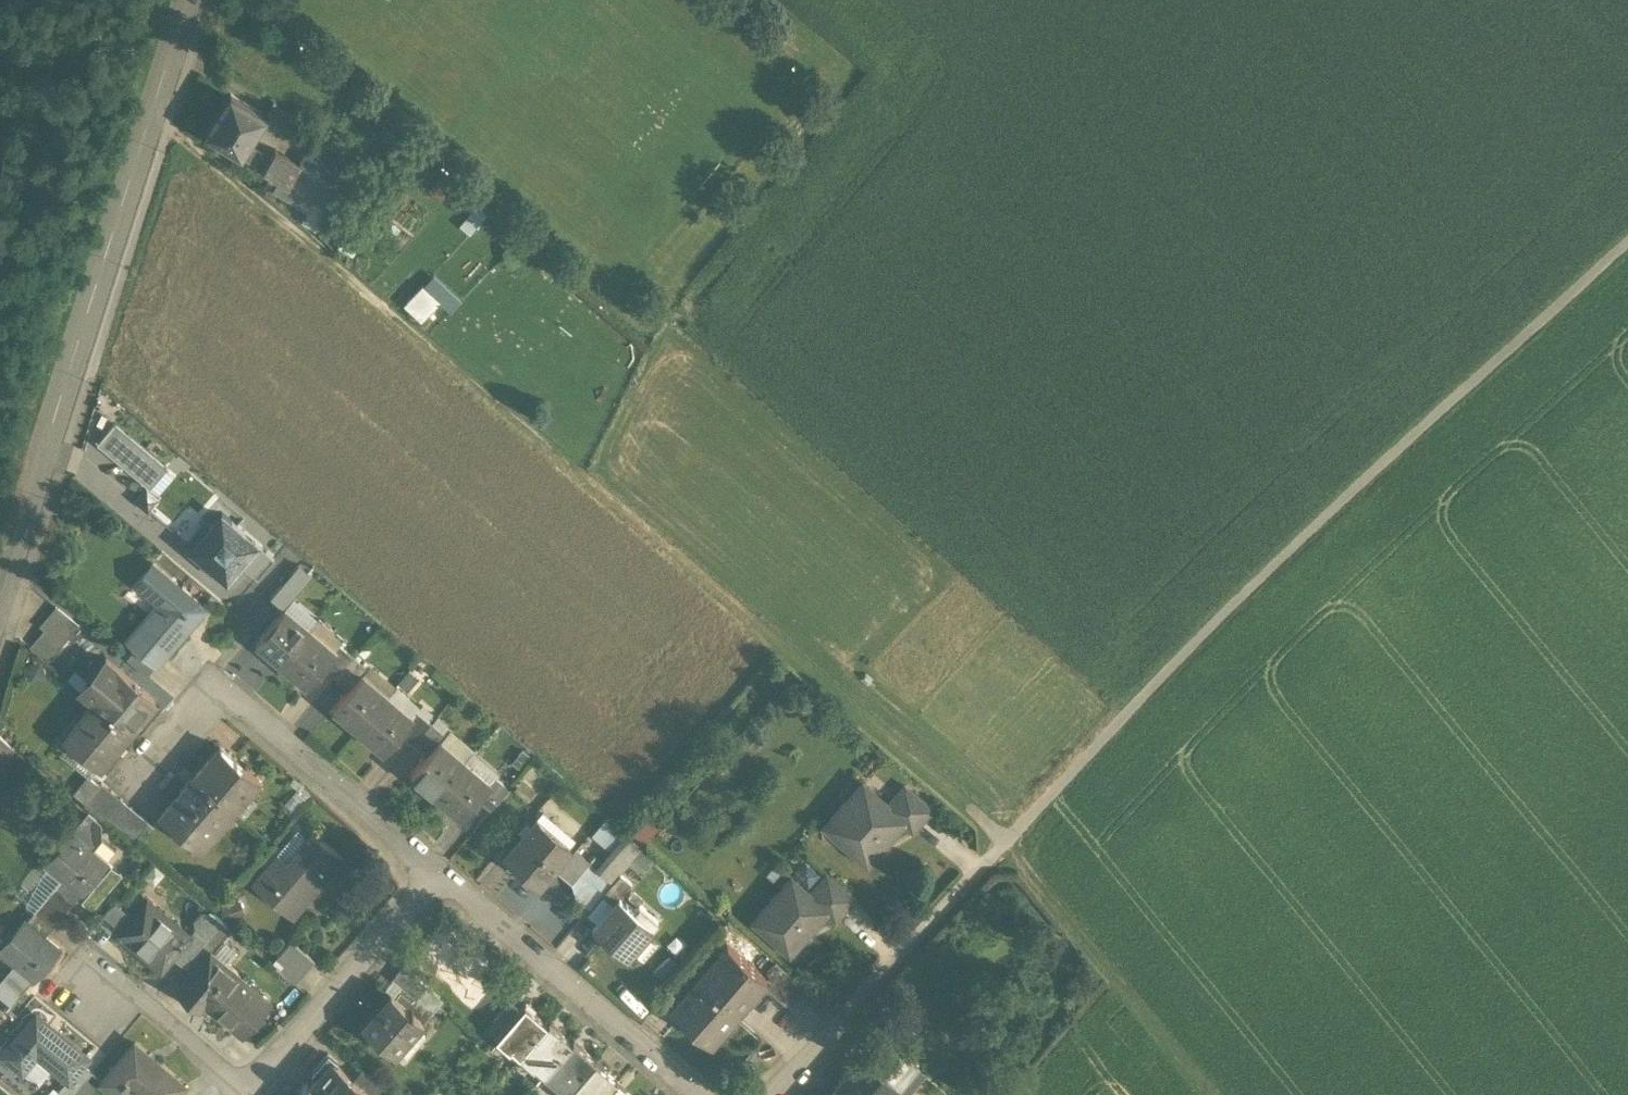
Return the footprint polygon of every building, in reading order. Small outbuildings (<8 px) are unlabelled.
[(267,116),(231,94),(206,133),(242,156),(250,143),(267,116)] [(271,157),(250,143),(242,156),(263,170),(271,157)] [(301,167),(276,150),(271,157),(263,170),(289,186),(301,167)] [(354,169),(339,160),(331,172),(307,157),(301,167),(340,192),(354,169)] [(340,192),(301,167),(289,186),(314,202),(328,211),(340,192)] [(328,211),(314,202),(301,223),(315,232),(328,211)] [(439,302),(451,313),(463,300),(435,272),(404,303),(421,320),(439,302)] [(167,469),(115,424),(98,443),(150,488),(167,469)] [(240,565),(256,545),(222,516),(192,550),(203,560),(216,570),(227,580),(240,565)] [(275,561),(256,545),(240,565),(258,580),(275,561)] [(216,570),(203,560),(199,564),(212,575),(216,570)] [(209,610),(154,561),(132,585),(155,604),(124,640),(136,650),(156,667),(158,669),(209,610)] [(299,566),(271,599),(284,609),(284,610),(286,607),(312,577),(299,566)] [(81,628),(56,607),(39,626),(44,631),(31,646),(50,663),(81,628)] [(312,629),(286,607),(284,610),(284,609),(253,645),(279,667),(312,629)] [(335,649),(312,629),(279,667),(305,689),(322,669),(337,651),(335,649)] [(355,659),(339,645),(335,649),(337,651),(322,669),(336,680),(355,659)] [(156,667),(136,650),(128,661),(147,677),(156,667)] [(368,670),(355,659),(336,680),(348,691),(363,673),(364,674),(368,670)] [(158,703),(108,660),(82,690),(96,702),(132,733),(158,703)] [(396,687),(371,666),(368,670),(364,674),(389,696),(396,687)] [(364,674),(363,673),(348,691),(331,711),(358,733),(389,696),(364,674)] [(413,716),(389,696),(358,733),(382,754),(399,734),(415,717),(413,716)] [(132,733),(96,702),(65,739),(100,770),(132,733)] [(432,724),(417,712),(413,716),(415,717),(399,734),(413,746),(432,724)] [(432,724),(413,746),(426,757),(441,739),(443,741),(446,736),(432,724)] [(0,734),(0,772),(6,773),(14,747),(0,734)] [(467,761),(443,741),(441,739),(426,757),(410,777),(412,779),(413,780),(415,781),(416,782),(424,789),(435,799),(467,761)] [(261,782),(222,748),(195,779),(235,813),(261,782)] [(490,781),(467,761),(435,799),(460,821),(477,800),(492,783),(490,781)] [(494,777),(490,781),(492,783),(477,800),(491,812),(509,790),(494,777)] [(235,813),(195,779),(162,818),(197,848),(210,833),(215,836),(235,813)] [(905,821),(887,805),(863,784),(825,827),(867,864),(903,822),(905,821)] [(932,809),(905,784),(887,805),(905,821),(903,822),(913,831),(932,809)] [(103,786),(86,806),(95,814),(113,794),(103,786)] [(123,803),(113,794),(95,814),(106,823),(123,803)] [(133,811),(123,803),(106,823),(116,831),(133,811)] [(133,811),(116,831),(133,846),(151,826),(133,811)] [(89,812),(44,864),(56,875),(75,892),(78,888),(82,891),(80,893),(81,895),(107,864),(92,851),(101,840),(102,824),(89,812)] [(571,847),(538,818),(506,854),(540,882),(571,847)] [(285,856),(307,828),(299,822),(277,850),(285,856)] [(318,837),(292,866),(279,855),(254,885),(294,919),(345,860),(318,837)] [(630,837),(600,872),(613,883),(622,873),(643,848),(630,837)] [(576,851),(558,872),(574,885),(592,864),(576,851)] [(107,864),(81,895),(80,893),(82,891),(78,888),(75,892),(71,897),(77,903),(80,899),(83,902),(84,903),(93,910),(122,877),(107,864)] [(613,883),(604,895),(616,905),(622,897),(631,886),(634,883),(622,873),(613,883)] [(855,898),(827,874),(809,894),(827,910),(826,912),(835,920),(855,898)] [(75,892),(56,875),(29,906),(34,910),(49,923),(71,897),(75,892)] [(827,910),(809,894),(792,879),(754,922),(790,953),(826,912),(827,910)] [(642,905),(637,910),(622,897),(616,905),(595,929),(629,958),(661,921),(642,905)] [(191,937),(149,901),(133,919),(120,935),(162,971),(169,963),(191,937)] [(133,919),(116,904),(99,923),(117,938),(120,935),(133,919)] [(49,923),(34,910),(27,918),(46,935),(54,927),(49,923)] [(191,937),(202,947),(203,946),(223,923),(212,913),(191,937)] [(25,917),(0,946),(0,952),(13,963),(33,980),(35,982),(63,949),(46,935),(27,918),(25,917)] [(202,947),(191,937),(169,963),(180,973),(186,967),(202,947)] [(316,963),(292,942),(273,966),(296,986),(316,963)] [(712,1044),(768,978),(728,944),(673,1010),(681,1017),(712,1044)] [(202,947),(186,967),(195,975),(209,958),(211,960),(214,956),(203,946),(202,947)] [(195,975),(181,991),(200,1007),(205,1000),(243,1033),(269,1003),(224,965),(221,968),(211,960),(209,958),(195,975)] [(426,972),(411,959),(403,968),(419,981),(426,972)] [(0,979),(0,994),(12,1005),(33,980),(13,963),(0,979)] [(403,968),(393,981),(418,1002),(429,990),(419,981),(403,968)] [(784,969),(767,988),(810,1024),(827,1005),(784,969)] [(425,1022),(392,994),(363,1027),(396,1056),(425,1022)] [(662,1040),(681,1017),(673,1010),(662,1001),(642,1024),(662,1040)] [(510,1005),(494,1023),(505,1032),(521,1014),(510,1005)] [(549,1026),(526,1008),(521,1014),(505,1032),(498,1041),(510,1052),(515,1046),(524,1054),(549,1026)] [(89,1059),(37,1016),(9,1048),(3,1055),(22,1071),(37,1054),(69,1080),(70,1081),(84,1065),(89,1059)] [(896,1016),(879,1037),(899,1054),(916,1033),(896,1016)] [(549,1026),(524,1054),(521,1058),(535,1069),(538,1064),(548,1072),(572,1043),(550,1025),(549,1026)] [(899,1054),(879,1037),(863,1055),(886,1074),(901,1056),(899,1054)] [(597,1062),(573,1043),(572,1043),(548,1072),(545,1075),(560,1087),(563,1082),(573,1090),(595,1064),(597,1062)] [(102,1084),(114,1094),(119,1094),(126,1087),(135,1094),(179,1094),(186,1087),(136,1044),(102,1084)] [(863,1055),(837,1085),(849,1094),(887,1094),(897,1084),(886,1074),(863,1055)] [(322,1075),(312,1087),(309,1085),(304,1091),(308,1094),(370,1094),(355,1082),(332,1063),(322,1075)] [(595,1064),(573,1090),(569,1094),(608,1094),(617,1084),(618,1083),(595,1064)] [(70,1081),(69,1080),(59,1091),(64,1094),(75,1094),(94,1073),(84,1065),(70,1081)] [(355,1082),(370,1094),(378,1094),(384,1088),(364,1071),(355,1082)] [(985,1094),(1008,1094),(1009,1094),(996,1083),(985,1094)] [(617,1084),(608,1094),(630,1094),(617,1084)] [(837,1085),(828,1094),(849,1094),(837,1085)] [(440,1087),(432,1094),(450,1094),(440,1087)]
